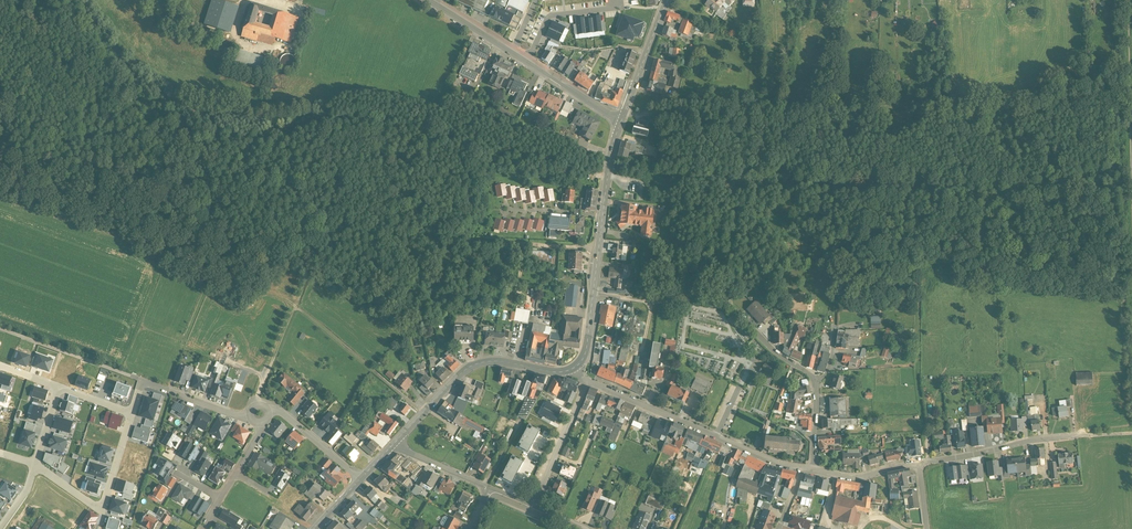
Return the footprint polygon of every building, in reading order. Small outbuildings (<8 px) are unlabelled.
[(469,7),(469,8),(472,10),(473,9),(479,12),(485,0),(454,0),(469,7)] [(479,12),(485,15),(492,0),(485,0),(479,12)] [(496,1),(492,11),(489,9),(486,15),(509,26),(514,15),(516,12),(522,14),(529,0),(497,0),(496,1)] [(706,4),(709,7),(710,6),(717,11),(719,9),(718,8),(721,4),(725,1),(729,6),(729,5),(733,1),(732,0),(709,0),(706,4)] [(290,13),(251,1),(243,27),(244,27),(248,28),(255,30),(258,23),(254,22),(258,8),(267,10),(271,12),(274,13),(270,26),(262,24),(260,32),(274,36),(282,38),(290,13)] [(725,1),(721,4),(718,8),(719,9),(717,11),(716,12),(723,18),(731,7),(729,5),(729,6),(725,1)] [(680,15),(668,10),(665,19),(670,21),(672,17),(677,19),(679,20),(680,15)] [(290,13),(282,38),(291,41),(299,15),(290,13)] [(514,15),(509,26),(517,29),(522,19),(514,15)] [(592,16),(592,18),(594,31),(602,31),(600,20),(600,15),(592,16)] [(623,15),(616,34),(633,40),(634,35),(641,38),(646,23),(623,15)] [(578,33),(586,32),(584,19),(584,17),(576,18),(577,24),(578,33)] [(592,18),(584,19),(586,32),(594,31),(592,18)] [(693,21),(684,18),(680,27),(690,31),(693,21)] [(565,27),(565,26),(558,23),(553,21),(550,28),(562,34),(565,27)] [(673,28),(665,26),(662,34),(675,38),(676,35),(675,35),(676,33),(671,32),(673,28)] [(248,28),(244,27),(242,33),(272,42),(274,36),(260,32),(260,34),(255,32),(255,30),(248,28)] [(559,40),(562,34),(550,28),(546,35),(552,38),(559,41),(559,40)] [(490,51),(473,42),(468,52),(470,53),(464,66),(474,71),(481,58),(486,60),(490,51)] [(552,46),(547,45),(545,49),(547,50),(542,57),(549,62),(554,54),(552,53),(553,51),(550,49),(552,46)] [(680,48),(670,47),(669,55),(679,56),(680,48)] [(636,52),(627,49),(620,69),(629,72),(632,64),(633,62),(633,63),(633,62),(633,61),(634,61),(634,60),(633,60),(636,52)] [(505,59),(498,56),(497,56),(494,63),(494,64),(492,68),(495,70),(494,73),(493,73),(489,83),(499,88),(504,78),(503,78),(505,74),(508,76),(509,72),(509,73),(509,72),(513,65),(513,64),(504,60),(505,59)] [(561,56),(555,66),(562,70),(568,60),(561,56)] [(481,58),(474,71),(479,73),(479,74),(486,60),(481,58)] [(661,60),(655,58),(651,70),(659,72),(660,65),(668,67),(669,62),(661,60)] [(583,59),(577,67),(581,70),(586,61),(583,59)] [(568,60),(562,70),(568,75),(575,65),(568,60)] [(459,74),(475,81),(479,73),(474,71),(464,66),(463,66),(459,74)] [(659,72),(651,70),(649,79),(666,84),(668,78),(658,76),(659,72)] [(588,76),(580,71),(575,80),(582,84),(587,77),(588,76)] [(587,77),(582,84),(589,89),(597,76),(593,73),(589,78),(587,77)] [(677,76),(670,74),(668,83),(676,84),(677,76)] [(614,79),(607,76),(605,81),(604,82),(609,84),(611,85),(614,79)] [(621,77),(618,82),(617,87),(623,89),(626,79),(621,77)] [(527,84),(515,78),(514,81),(511,88),(519,91),(514,102),(520,105),(526,91),(524,90),(525,90),(524,89),(527,84)] [(666,84),(649,79),(648,84),(647,84),(647,86),(647,88),(664,92),(666,84)] [(619,101),(608,97),(609,95),(601,92),(604,82),(605,81),(601,80),(599,85),(597,90),(595,96),(595,97),(601,99),(601,100),(608,102),(609,103),(611,104),(612,103),(614,104),(614,105),(616,106),(617,105),(618,105),(618,104),(619,105),(619,102),(619,101)] [(617,87),(614,86),(612,90),(608,88),(609,84),(604,82),(601,92),(609,95),(608,97),(619,101),(623,89),(617,87)] [(549,95),(539,90),(537,94),(534,93),(531,98),(532,99),(538,102),(536,104),(543,107),(544,104),(549,95)] [(549,95),(544,104),(557,110),(558,110),(561,104),(558,102),(560,98),(549,94),(549,95)] [(566,100),(562,109),(564,110),(569,112),(571,106),(573,103),(566,100)] [(592,118),(578,111),(574,120),(585,126),(581,134),(590,139),(596,126),(593,124),(594,123),(591,121),(592,118)] [(634,127),(632,132),(648,136),(649,131),(646,130),(648,126),(638,124),(636,123),(635,128),(634,127)] [(631,142),(622,140),(620,146),(629,149),(631,142)] [(644,145),(635,143),(633,150),(639,151),(642,152),(644,145)] [(629,149),(620,146),(617,158),(626,160),(628,154),(629,149)] [(642,158),(628,154),(626,160),(635,162),(640,163),(642,158)] [(505,183),(496,185),(498,195),(507,193),(506,187),(505,183)] [(515,185),(506,187),(507,193),(507,197),(516,195),(515,189),(515,185)] [(542,186),(533,187),(534,190),(535,198),(544,196),(543,190),(542,186)] [(524,187),(515,189),(516,195),(517,199),(526,198),(525,191),(524,187)] [(552,188),(543,190),(544,196),(545,200),(554,198),(552,188)] [(586,197),(581,197),(580,209),(590,210),(590,208),(595,209),(598,189),(588,188),(586,197)] [(574,190),(566,189),(566,194),(565,200),(565,201),(573,202),(574,190)] [(534,190),(525,191),(526,198),(527,201),(536,200),(535,198),(534,190)] [(638,207),(623,205),(621,217),(621,222),(626,223),(643,225),(642,232),(644,234),(648,235),(650,234),(651,231),(649,229),(650,224),(651,224),(653,210),(643,208),(643,211),(637,211),(638,207)] [(584,216),(570,214),(570,218),(569,229),(569,231),(571,233),(575,234),(575,232),(575,231),(583,232),(584,225),(583,225),(584,216)] [(570,218),(555,216),(555,217),(550,217),(549,227),(550,227),(549,236),(557,236),(558,228),(569,229),(570,218)] [(515,220),(506,217),(505,220),(503,227),(512,229),(513,227),(515,220)] [(524,220),(515,217),(515,220),(513,227),(521,229),(522,227),(524,220)] [(534,220),(525,217),(524,220),(522,227),(531,229),(532,226),(534,220)] [(543,220),(534,217),(534,220),(532,226),(541,229),(543,220)] [(626,223),(621,222),(621,217),(616,221),(621,227),(626,223)] [(505,220),(496,218),(494,227),(502,230),(503,227),(505,220)] [(669,227),(666,221),(660,224),(663,230),(669,227)] [(622,245),(612,243),(611,258),(619,258),(619,254),(621,254),(622,245)] [(550,251),(531,250),(530,261),(549,262),(550,251)] [(575,253),(570,252),(570,260),(581,261),(582,253),(575,253)] [(581,261),(570,260),(569,268),(574,268),(581,269),(581,261)] [(623,268),(610,267),(608,276),(613,277),(614,276),(616,276),(616,280),(615,280),(614,286),(618,287),(621,287),(622,280),(623,268)] [(628,293),(630,281),(622,280),(621,287),(618,287),(617,288),(617,292),(628,293)] [(578,285),(568,284),(565,305),(575,306),(578,285)] [(620,298),(613,297),(612,304),(619,305),(620,298)] [(769,315),(756,300),(748,308),(761,323),(763,321),(763,320),(769,315)] [(615,307),(602,304),(601,311),(603,311),(600,323),(607,325),(608,318),(613,319),(615,307)] [(525,310),(521,309),(521,308),(516,307),(514,319),(528,322),(528,318),(530,310),(525,309),(525,310)] [(572,316),(563,315),(560,334),(564,334),(569,335),(570,329),(572,316)] [(769,315),(763,320),(763,321),(766,323),(769,321),(772,318),(769,315)] [(871,315),(871,328),(881,327),(880,315),(871,315)] [(583,317),(572,316),(570,329),(575,329),(576,324),(582,325),(583,317)] [(772,318),(769,321),(772,324),(777,319),(774,316),(772,318)] [(640,332),(640,319),(629,319),(629,331),(630,331),(630,336),(637,336),(637,332),(640,332)] [(797,323),(793,321),(791,324),(793,332),(793,334),(790,339),(796,342),(798,338),(795,337),(797,333),(800,334),(800,332),(794,330),(797,323)] [(543,324),(533,322),(528,347),(525,359),(533,361),(534,355),(533,355),(536,342),(537,340),(539,341),(543,324)] [(803,326),(797,323),(794,330),(800,332),(803,326)] [(552,326),(543,324),(539,341),(544,342),(548,343),(548,342),(551,328),(552,326)] [(473,326),(454,326),(454,340),(474,339),(473,326)] [(784,333),(779,333),(779,327),(775,327),(775,343),(784,343),(784,333)] [(838,333),(837,333),(837,340),(846,341),(848,341),(849,330),(845,330),(845,334),(838,333)] [(487,332),(486,334),(485,343),(494,344),(496,335),(491,334),(491,333),(487,332)] [(556,333),(550,332),(548,342),(548,346),(554,347),(556,333)] [(560,334),(556,333),(554,347),(559,348),(563,349),(563,346),(562,345),(564,334),(560,334)] [(504,335),(500,334),(500,335),(496,335),(494,344),(503,346),(504,336),(505,335),(504,335)] [(576,339),(569,338),(569,335),(564,334),(562,345),(563,346),(579,348),(580,337),(576,337),(576,339)] [(793,334),(785,334),(785,342),(784,346),(785,347),(785,346),(786,347),(790,339),(793,334)] [(802,354),(794,351),(794,349),(793,349),(796,342),(790,339),(786,347),(788,348),(787,349),(792,352),(791,356),(800,360),(802,354)] [(846,341),(837,340),(836,347),(845,348),(845,347),(846,341)] [(661,344),(653,343),(649,367),(653,367),(651,378),(661,379),(661,377),(662,377),(664,369),(656,367),(658,357),(660,357),(660,353),(659,353),(661,344)] [(215,353),(226,357),(230,348),(219,344),(215,353)] [(826,345),(822,344),(821,347),(819,352),(822,352),(822,351),(824,352),(829,353),(830,350),(830,345),(826,345)] [(792,352),(787,349),(788,348),(786,347),(785,346),(785,347),(783,351),(791,356),(792,352)] [(541,355),(536,354),(535,361),(544,363),(544,362),(546,353),(547,348),(542,347),(541,355)] [(554,347),(552,355),(546,353),(544,362),(555,364),(559,348),(554,347)] [(893,347),(884,348),(881,356),(890,358),(893,347)] [(822,352),(819,352),(818,356),(815,356),(814,360),(814,362),(821,363),(823,358),(824,352),(822,351),(822,352)] [(20,354),(19,353),(17,360),(15,365),(26,369),(31,358),(20,354)] [(851,355),(844,354),(843,359),(842,360),(849,361),(849,366),(855,367),(857,358),(854,358),(850,357),(851,355)] [(39,355),(38,359),(37,360),(38,360),(36,367),(39,368),(49,372),(53,362),(46,359),(47,358),(39,355)] [(459,366),(453,360),(450,357),(448,355),(448,356),(445,358),(445,359),(449,364),(447,366),(453,372),(459,366)] [(815,356),(810,355),(807,366),(812,368),(813,367),(814,362),(814,360),(815,356)] [(619,358),(609,356),(609,360),(609,363),(615,365),(615,363),(615,361),(617,361),(618,362),(619,358)] [(34,358),(30,367),(38,370),(39,368),(36,367),(38,360),(37,360),(38,359),(34,358)] [(829,360),(823,358),(821,363),(819,370),(825,372),(829,360)] [(777,366),(767,362),(764,370),(773,374),(777,366)] [(453,372),(447,366),(444,369),(443,369),(450,376),(453,372)] [(608,369),(601,366),(597,375),(606,379),(608,369)] [(189,367),(187,372),(189,372),(186,380),(191,382),(193,376),(194,373),(191,372),(192,368),(189,367)] [(611,368),(608,367),(608,369),(606,379),(612,381),(613,380),(614,374),(615,370),(614,370),(614,368),(611,367),(611,368)] [(512,370),(502,368),(500,378),(504,378),(505,376),(511,378),(512,370)] [(187,372),(180,369),(175,382),(184,385),(186,380),(189,372),(187,372)] [(443,369),(436,376),(442,383),(450,376),(443,369),(444,369),(443,369)] [(391,380),(395,375),(388,370),(385,374),(391,380)] [(628,380),(625,388),(630,390),(634,381),(636,378),(636,375),(637,372),(632,371),(628,380)] [(620,374),(617,373),(617,374),(615,381),(615,383),(625,388),(628,380),(626,378),(628,374),(621,372),(620,374)] [(542,375),(535,373),(535,374),(535,373),(531,384),(537,385),(537,383),(547,385),(550,376),(542,374),(542,375)] [(671,382),(673,383),(675,384),(679,375),(675,373),(671,382)] [(1093,373),(1076,373),(1076,386),(1093,385),(1093,373)] [(213,379),(210,388),(213,389),(215,385),(219,375),(215,374),(213,379)] [(297,385),(284,374),(278,381),(285,387),(287,385),(295,392),(288,400),(294,405),(303,394),(300,391),(302,389),(300,387),(297,385)] [(10,387),(12,378),(0,375),(0,384),(3,385),(10,387)] [(843,378),(835,375),(834,375),(835,375),(832,383),(833,384),(832,388),(839,390),(842,382),(845,383),(846,379),(843,378)] [(75,387),(88,391),(92,381),(79,376),(75,387)] [(411,383),(403,376),(400,380),(399,379),(396,383),(405,391),(410,384),(411,383)] [(433,384),(425,376),(419,382),(423,385),(427,390),(428,389),(433,384)] [(207,381),(196,377),(194,384),(192,388),(204,393),(206,387),(208,382),(207,381)] [(565,379),(560,377),(560,378),(559,378),(557,381),(554,379),(547,392),(556,397),(561,388),(563,384),(565,379)] [(710,384),(696,378),(692,387),(706,394),(710,384)] [(521,383),(512,380),(510,384),(507,393),(517,397),(517,394),(521,383)] [(579,384),(568,380),(564,389),(566,389),(575,393),(579,384)] [(531,384),(522,381),(521,383),(517,394),(526,398),(531,384)] [(634,381),(630,390),(636,393),(641,384),(636,382),(634,381)] [(225,382),(222,388),(215,385),(213,389),(211,395),(220,399),(221,397),(227,399),(231,389),(233,384),(232,384),(225,382)] [(112,397),(127,402),(132,389),(117,383),(112,397)] [(463,383),(458,397),(464,400),(465,400),(472,403),(474,400),(476,400),(479,394),(473,392),(471,397),(467,395),(470,388),(474,390),(475,388),(474,387),(471,386),(463,383)] [(692,387),(682,383),(679,390),(688,394),(692,387)] [(236,384),(234,390),(241,392),(243,386),(236,384)] [(537,385),(531,384),(526,398),(533,400),(537,401),(538,398),(534,397),(536,390),(535,390),(537,385)] [(641,384),(636,393),(642,396),(645,390),(644,390),(646,386),(641,384)] [(427,390),(423,385),(419,389),(427,396),(431,393),(428,389),(427,390)] [(672,386),(671,386),(670,388),(667,395),(678,401),(684,404),(688,394),(679,390),(672,386)] [(809,386),(799,388),(801,396),(810,394),(809,386)] [(32,398),(35,399),(44,402),(46,402),(49,392),(35,387),(32,398)] [(590,388),(587,395),(588,395),(584,404),(589,406),(591,406),(598,391),(590,388)] [(575,393),(566,389),(564,396),(567,397),(565,402),(568,403),(570,404),(575,393)] [(154,394),(152,400),(159,402),(160,403),(162,396),(154,394)] [(609,399),(602,395),(596,410),(599,411),(602,405),(606,407),(609,399)] [(1024,396),(1025,400),(1028,399),(1028,405),(1035,404),(1034,395),(1024,396)] [(76,406),(79,399),(69,396),(67,403),(75,405),(76,406)] [(142,408),(156,412),(159,402),(152,400),(145,398),(142,408)] [(533,400),(526,398),(523,405),(518,416),(525,421),(527,418),(537,401),(533,400)] [(624,403),(615,399),(615,401),(609,399),(606,407),(609,407),(607,411),(613,414),(614,410),(620,412),(624,403)] [(846,399),(830,400),(830,409),(832,409),(832,416),(845,415),(846,419),(847,419),(846,399)] [(308,400),(302,407),(305,410),(311,403),(308,400)] [(466,404),(458,400),(454,407),(462,411),(466,404)] [(797,401),(790,400),(790,405),(789,414),(793,414),(793,411),(798,412),(800,401),(797,401)] [(75,405),(67,403),(63,401),(62,404),(61,404),(60,409),(61,409),(60,412),(73,416),(75,411),(73,411),(75,405)] [(445,401),(441,407),(446,410),(447,407),(450,404),(445,401)] [(1066,407),(1065,401),(1061,401),(1062,408),(1056,409),(1056,414),(1059,414),(1059,418),(1068,417),(1067,407),(1066,407)] [(410,409),(404,404),(403,404),(400,402),(399,404),(398,403),(397,404),(400,406),(399,408),(400,409),(398,411),(404,416),(410,409)] [(635,408),(628,405),(628,404),(624,402),(624,403),(620,412),(620,413),(624,415),(631,417),(635,408)] [(183,408),(176,403),(172,409),(180,413),(183,408)] [(305,410),(302,413),(309,418),(312,414),(313,414),(315,412),(315,410),(317,408),(311,403),(305,410)] [(550,404),(548,403),(544,409),(558,416),(560,413),(559,413),(561,410),(558,409),(550,404)] [(782,405),(777,404),(774,411),(781,412),(782,405)] [(191,410),(184,406),(183,408),(180,413),(178,415),(186,419),(191,410)] [(981,406),(969,408),(970,417),(982,416),(981,406)] [(44,410),(38,408),(34,407),(32,416),(31,417),(38,418),(42,420),(44,410)] [(447,412),(444,411),(446,410),(441,407),(437,413),(447,419),(451,414),(450,414),(447,412)] [(462,411),(454,407),(453,408),(452,410),(460,415),(462,411)] [(153,421),(156,412),(142,408),(140,417),(146,419),(153,421)] [(586,410),(582,409),(582,408),(578,418),(582,420),(586,410)] [(558,416),(544,409),(541,415),(543,416),(552,421),(554,422),(555,419),(556,420),(558,416)] [(186,419),(184,421),(190,425),(195,417),(191,410),(186,419)] [(460,415),(452,410),(452,411),(450,414),(451,414),(447,419),(446,419),(459,427),(461,424),(465,418),(464,417),(463,417),(460,415)] [(812,416),(798,414),(798,412),(793,411),(793,414),(795,415),(794,418),(799,419),(799,420),(811,422),(812,416)] [(205,414),(201,412),(194,425),(204,430),(211,418),(207,415),(206,414),(205,414)] [(110,424),(118,426),(120,427),(123,419),(113,416),(113,415),(107,413),(104,423),(110,425),(110,424)] [(650,416),(642,413),(640,418),(638,423),(642,425),(646,427),(646,426),(647,427),(648,425),(647,424),(650,416)] [(398,424),(382,414),(379,419),(381,420),(386,423),(383,426),(382,427),(383,428),(379,433),(383,435),(385,433),(389,436),(390,436),(398,424)] [(336,423),(327,415),(320,425),(325,429),(324,430),(328,433),(328,432),(331,434),(335,429),(335,430),(337,428),(334,426),(336,423)] [(602,417),(596,415),(592,424),(599,426),(599,425),(602,417)] [(999,416),(987,417),(988,427),(989,427),(990,434),(995,434),(995,432),(1002,432),(1001,423),(1001,421),(1000,416),(999,416)] [(615,423),(602,417),(599,425),(612,430),(613,427),(615,423)] [(63,420),(57,418),(55,424),(71,429),(72,423),(71,423),(63,420)] [(472,422),(465,418),(461,424),(480,433),(483,428),(472,422)] [(811,422),(805,421),(798,421),(799,420),(799,419),(794,418),(793,421),(797,422),(797,425),(803,425),(803,427),(804,428),(804,430),(806,431),(811,432),(811,422)] [(153,421),(146,419),(144,426),(151,428),(152,428),(154,421),(153,421)] [(231,426),(219,419),(212,431),(217,433),(217,436),(217,437),(222,440),(231,426)] [(667,424),(658,420),(651,436),(659,440),(661,435),(666,437),(664,442),(665,442),(666,439),(667,438),(666,438),(667,438),(666,438),(672,424),(668,422),(667,424)] [(831,420),(822,420),(822,422),(821,422),(821,424),(822,425),(822,429),(837,429),(836,425),(836,424),(833,424),(833,423),(832,423),(831,420)] [(1022,420),(1011,421),(1012,432),(1023,431),(1023,427),(1023,420),(1022,420)] [(1035,422),(1031,422),(1031,423),(1032,431),(1041,430),(1039,421),(1035,422)] [(281,425),(277,422),(269,431),(278,438),(285,430),(283,429),(284,427),(284,426),(283,424),(281,425)] [(372,425),(368,422),(364,428),(368,431),(372,425)] [(378,424),(374,422),(372,425),(368,431),(369,432),(377,437),(379,433),(383,428),(382,427),(378,424)] [(618,423),(616,422),(615,423),(613,427),(620,430),(622,424),(618,423)] [(24,431),(25,431),(33,434),(36,425),(26,423),(24,431)] [(242,427),(236,423),(231,432),(236,435),(240,428),(241,429),(242,427)] [(55,424),(53,429),(60,431),(68,434),(69,434),(71,429),(55,424)] [(684,429),(672,424),(666,438),(667,438),(666,438),(667,438),(666,439),(669,440),(671,435),(673,435),(673,437),(675,438),(676,437),(678,437),(680,438),(684,429)] [(190,425),(185,434),(190,436),(195,428),(190,425)] [(527,425),(516,447),(528,454),(540,432),(527,425)] [(151,432),(150,432),(140,429),(135,427),(132,438),(148,443),(151,432)] [(775,437),(768,436),(770,428),(768,427),(767,428),(767,429),(767,430),(764,430),(763,436),(761,452),(763,452),(768,453),(768,454),(769,454),(769,453),(773,453),(773,455),(774,455),(777,455),(778,455),(778,454),(795,456),(795,452),(798,452),(802,450),(802,446),(800,442),(796,442),(796,439),(780,438),(780,436),(779,436),(775,436),(775,437)] [(236,435),(234,437),(243,443),(249,434),(241,429),(240,428),(236,435)] [(983,428),(971,429),(973,447),(984,446),(983,428)] [(335,430),(335,429),(331,434),(326,440),(333,446),(341,435),(335,430)] [(684,429),(680,438),(678,437),(674,447),(677,448),(675,452),(678,454),(680,449),(684,439),(687,430),(684,429)] [(116,440),(117,436),(118,435),(105,431),(102,430),(99,439),(99,440),(105,442),(113,444),(115,439),(116,440)] [(703,437),(687,430),(684,439),(688,440),(687,444),(690,445),(691,442),(699,445),(703,437)] [(32,449),(36,434),(33,434),(25,431),(20,446),(32,449)] [(955,441),(956,441),(958,449),(966,448),(963,432),(959,433),(954,434),(955,441)] [(181,440),(169,433),(169,434),(167,434),(166,436),(166,438),(163,443),(171,448),(172,447),(175,442),(179,444),(181,440)] [(302,440),(294,433),(290,437),(289,439),(286,442),(290,445),(291,444),(296,448),(302,440)] [(357,438),(351,433),(348,437),(354,442),(357,438)] [(348,437),(346,435),(343,438),(351,445),(354,442),(348,437)] [(937,449),(934,449),(935,454),(952,452),(950,436),(945,437),(946,446),(943,446),(943,448),(937,449)] [(722,445),(703,437),(699,445),(706,448),(710,450),(705,456),(710,460),(715,452),(719,454),(719,452),(722,445)] [(63,441),(54,438),(53,442),(51,441),(50,445),(52,445),(51,449),(63,453),(67,442),(63,441)] [(365,442),(361,448),(370,456),(374,452),(367,447),(372,441),(369,438),(365,442)] [(379,447),(372,441),(367,447),(374,452),(379,447)] [(911,447),(908,447),(909,455),(909,456),(912,455),(913,456),(921,455),(921,454),(920,448),(919,441),(911,442),(911,447)] [(220,442),(215,450),(219,452),(224,444),(220,442)] [(193,446),(187,443),(186,445),(181,453),(180,456),(185,459),(193,446)] [(674,447),(665,443),(663,447),(674,452),(675,452),(677,448),(674,447)] [(706,448),(699,445),(697,452),(703,454),(706,448)] [(732,450),(722,445),(719,452),(724,454),(720,463),(725,465),(729,458),(729,457),(732,450)] [(199,450),(193,446),(185,459),(191,462),(193,459),(197,451),(199,450)] [(359,455),(350,447),(344,455),(354,463),(355,463),(354,463),(357,459),(358,459),(356,458),(359,455)] [(570,450),(565,447),(562,456),(566,458),(570,450)] [(674,452),(663,447),(661,452),(672,456),(674,452)] [(102,448),(99,459),(107,461),(109,462),(113,452),(110,451),(102,448)] [(208,454),(202,450),(200,453),(196,460),(199,462),(202,458),(204,460),(208,454)] [(742,454),(732,450),(729,457),(729,458),(725,465),(731,468),(733,463),(736,465),(737,463),(742,454)] [(1044,450),(1036,451),(1036,460),(1035,460),(1036,467),(1045,466),(1044,450)] [(896,451),(890,452),(885,453),(887,460),(887,462),(893,461),(893,460),(895,459),(899,461),(902,455),(896,451)] [(483,455),(478,452),(474,458),(478,461),(480,457),(482,458),(483,455)] [(61,459),(46,454),(43,462),(51,468),(58,470),(60,463),(61,459)] [(264,459),(256,454),(248,467),(256,471),(258,469),(263,459),(264,459)] [(411,463),(408,460),(407,461),(405,459),(406,458),(404,457),(402,456),(401,457),(398,454),(394,458),(401,464),(397,469),(398,471),(402,467),(408,472),(409,471),(415,464),(412,462),(411,463)] [(1072,454),(1058,455),(1059,465),(1073,464),(1073,459),(1073,458),(1072,454)] [(858,455),(843,455),(843,465),(850,466),(850,464),(853,464),(853,469),(858,469),(859,459),(859,455),(858,455)] [(523,463),(511,456),(500,478),(512,484),(523,463)] [(877,456),(868,458),(870,466),(879,464),(878,460),(877,456)] [(482,458),(480,457),(478,461),(474,468),(483,473),(489,462),(482,458)] [(757,461),(748,457),(744,466),(743,468),(740,474),(737,482),(736,487),(738,488),(742,479),(750,482),(751,481),(751,480),(755,470),(760,473),(761,473),(762,471),(766,466),(757,461)] [(204,460),(202,458),(199,462),(194,471),(203,477),(211,464),(204,460)] [(394,458),(382,471),(395,480),(399,475),(394,472),(397,469),(401,464),(394,458)] [(703,460),(698,458),(695,465),(694,467),(695,468),(696,466),(701,468),(704,461),(703,460)] [(172,466),(160,459),(157,464),(159,466),(155,472),(159,475),(162,477),(163,474),(166,476),(167,475),(167,473),(168,471),(169,471),(172,466)] [(234,464),(227,460),(226,459),(226,460),(223,465),(226,467),(231,470),(231,471),(231,470),(234,465),(235,464),(234,464)] [(263,459),(258,469),(270,476),(275,466),(263,459)] [(1025,459),(1016,460),(1017,472),(1026,471),(1025,466),(1025,459)] [(1016,460),(1007,461),(1008,468),(1009,472),(1017,472),(1016,460)] [(998,462),(988,464),(989,477),(999,476),(999,471),(998,462)] [(64,474),(69,468),(62,463),(60,463),(58,470),(64,474)] [(415,464),(409,471),(413,475),(414,476),(422,469),(416,463),(415,464)] [(98,466),(92,464),(91,467),(88,474),(104,479),(108,469),(98,466)] [(578,470),(564,464),(559,475),(573,481),(578,470)] [(340,471),(334,465),(331,469),(337,474),(340,471)] [(782,470),(766,466),(762,471),(761,473),(762,473),(761,474),(767,476),(768,476),(768,474),(775,476),(773,484),(777,485),(778,486),(780,478),(782,470)] [(981,466),(972,467),(973,470),(974,480),(983,478),(981,466)] [(965,467),(957,468),(959,480),(966,479),(965,467)] [(219,469),(217,468),(216,468),(213,474),(213,473),(212,474),(209,480),(212,482),(213,482),(214,483),(217,485),(218,486),(218,485),(220,481),(221,482),(224,478),(223,477),(225,473),(225,474),(225,473),(223,472),(219,469)] [(957,468),(949,469),(950,478),(951,481),(959,480),(957,468)] [(326,469),(320,476),(326,481),(327,479),(327,478),(325,476),(328,472),(326,470),(326,469)] [(337,474),(331,469),(328,472),(325,476),(327,478),(327,479),(326,481),(330,485),(331,484),(334,487),(341,479),(336,475),(337,474)] [(909,469),(899,471),(900,476),(899,476),(900,482),(901,484),(907,483),(906,479),(911,478),(910,476),(909,469)] [(279,470),(274,478),(277,480),(281,473),(283,474),(284,472),(279,470)] [(796,473),(782,470),(780,478),(787,480),(787,479),(788,480),(786,488),(785,489),(790,490),(796,473)] [(899,471),(888,474),(889,479),(894,478),(894,480),(896,480),(897,483),(900,482),(899,476),(900,476),(899,471)] [(283,474),(281,473),(277,480),(274,485),(281,489),(289,477),(283,474)] [(162,477),(159,481),(166,485),(170,478),(166,476),(163,474),(162,477)] [(407,479),(400,474),(399,475),(395,480),(402,485),(407,479)] [(431,476),(427,474),(425,477),(422,483),(424,484),(431,488),(437,478),(432,475),(431,476)] [(767,476),(761,474),(758,481),(758,482),(760,482),(757,494),(756,494),(760,495),(769,499),(772,500),(773,497),(777,485),(773,484),(771,489),(763,486),(767,476)] [(421,475),(418,480),(416,483),(422,487),(424,484),(422,483),(425,477),(421,475)] [(388,483),(381,476),(378,480),(377,479),(374,482),(385,493),(388,490),(385,487),(388,483)] [(815,478),(806,476),(805,480),(803,480),(802,482),(804,482),(804,483),(813,485),(814,481),(815,478)] [(171,477),(166,486),(170,488),(175,480),(171,477)] [(750,482),(742,479),(738,488),(743,490),(747,492),(751,482),(750,482)] [(828,481),(818,479),(817,482),(816,489),(817,490),(825,492),(828,481)] [(451,483),(446,480),(445,481),(441,487),(440,489),(449,494),(454,486),(450,484),(451,483)] [(857,484),(837,480),(835,488),(837,488),(837,492),(843,493),(844,488),(855,490),(857,484)] [(134,486),(119,481),(115,491),(124,494),(131,496),(131,495),(134,486)] [(564,484),(556,481),(552,491),(561,495),(561,494),(564,493),(565,491),(564,489),(565,486),(564,484)] [(755,484),(751,494),(756,496),(756,494),(757,494),(760,482),(758,482),(758,481),(756,481),(755,484)] [(95,484),(88,482),(88,484),(85,491),(90,493),(90,494),(99,497),(101,490),(100,490),(101,486),(95,484)] [(751,482),(747,492),(751,494),(755,484),(751,482)] [(322,489),(317,485),(316,484),(310,491),(310,492),(311,493),(316,497),(317,495),(324,501),(329,495),(322,489)] [(877,486),(866,484),(866,486),(865,492),(865,498),(871,499),(875,499),(877,486)] [(11,501),(18,492),(10,487),(7,485),(6,485),(0,494),(11,501)] [(167,490),(158,485),(152,496),(157,500),(160,501),(167,490)] [(180,485),(172,498),(180,503),(183,497),(187,500),(188,499),(192,492),(180,485)] [(422,489),(416,485),(412,491),(417,495),(422,489)] [(777,485),(773,497),(779,498),(782,487),(778,486),(777,485)] [(804,487),(800,486),(799,489),(797,496),(810,499),(811,492),(811,491),(812,490),(808,489),(808,491),(803,490),(804,487)] [(377,494),(370,488),(364,494),(375,504),(378,501),(374,497),(377,494)] [(747,492),(738,488),(737,498),(740,498),(740,504),(746,505),(747,492)] [(790,490),(785,489),(782,499),(787,500),(790,490)] [(893,491),(890,491),(890,498),(899,499),(899,491),(893,491)] [(316,497),(311,493),(310,492),(307,496),(312,501),(316,497)] [(596,495),(590,492),(583,508),(590,512),(596,498),(597,495),(596,495)] [(910,493),(904,494),(904,499),(905,499),(908,499),(910,510),(919,509),(917,492),(910,493)] [(471,498),(463,493),(458,502),(461,503),(458,508),(465,512),(468,506),(469,507),(470,503),(472,503),(473,501),(470,499),(471,498)] [(769,499),(760,495),(759,501),(763,502),(767,504),(769,499)] [(660,501),(648,497),(646,504),(657,509),(660,501)] [(870,505),(864,504),(836,497),(833,507),(856,513),(857,510),(869,513),(870,505)] [(192,506),(190,510),(195,513),(202,501),(197,498),(192,506)] [(123,504),(115,501),(113,500),(110,511),(112,512),(119,514),(123,515),(126,504),(123,504)] [(208,504),(202,501),(195,513),(200,516),(203,512),(207,504),(208,504)] [(359,507),(353,502),(347,508),(355,516),(356,514),(354,513),(359,507)] [(600,506),(596,514),(597,514),(596,514),(602,517),(608,504),(602,502),(600,506)] [(767,504),(763,502),(760,510),(764,511),(767,512),(770,505),(767,504)] [(311,503),(305,509),(306,510),(300,516),(306,521),(317,509),(311,503)] [(608,504),(602,517),(608,519),(612,511),(614,507),(608,504)] [(305,509),(300,505),(294,511),(300,516),(306,510),(305,509)] [(802,517),(804,508),(798,506),(795,515),(802,517)] [(856,513),(833,507),(831,516),(832,516),(840,518),(839,522),(838,523),(853,526),(856,513)] [(355,516),(347,508),(341,515),(347,520),(352,515),(354,517),(355,516)] [(378,512),(374,509),(370,514),(374,517),(378,512)] [(239,520),(224,511),(220,518),(232,525),(235,527),(237,524),(239,520)] [(767,512),(764,511),(760,520),(771,525),(775,517),(771,515),(771,514),(767,512)] [(640,512),(638,517),(640,518),(638,525),(634,524),(632,528),(645,528),(650,516),(640,512)] [(90,513),(81,526),(86,528),(92,528),(96,524),(94,523),(98,518),(90,513)] [(171,518),(164,514),(162,518),(160,521),(166,525),(171,518)] [(146,515),(141,523),(145,525),(145,526),(149,528),(151,528),(154,528),(159,522),(154,519),(146,515)] [(278,515),(273,523),(277,526),(276,528),(288,528),(292,523),(278,515)] [(790,515),(788,523),(806,528),(809,528),(811,522),(790,515)] [(33,528),(40,528),(43,524),(52,528),(53,528),(56,525),(41,516),(33,528)] [(448,517),(443,527),(446,528),(457,528),(458,527),(458,526),(459,523),(448,517)] [(110,519),(106,528),(119,528),(121,522),(110,519)] [(760,520),(756,528),(771,528),(772,525),(771,525),(760,520)]
